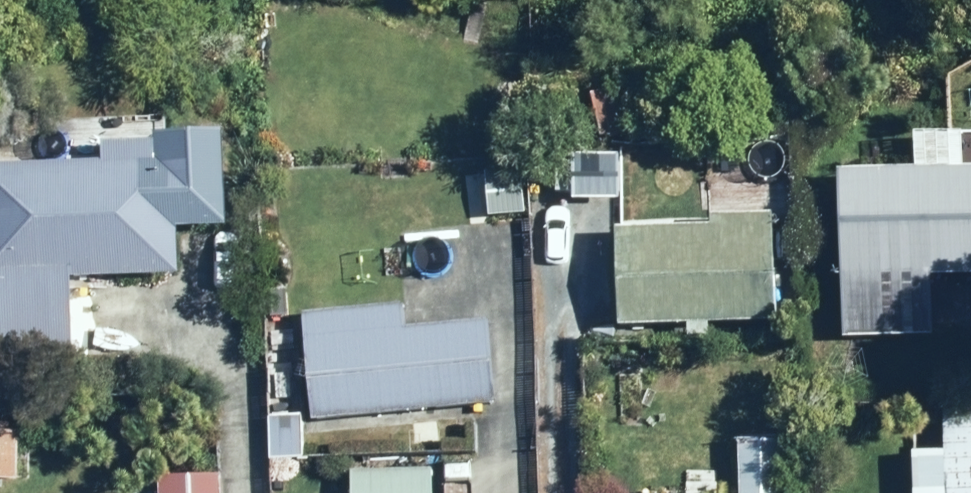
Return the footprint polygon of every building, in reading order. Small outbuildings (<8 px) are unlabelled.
[(76,275),(168,274),(168,224),(217,224),(216,129),(146,129),(146,160),(0,160),(0,381),(16,380),(16,384),(48,384),(48,356),(63,356),(62,286),(76,286),(76,275)] [(825,166),(828,275),(836,275),(838,332),(919,329),(918,273),(970,271),(970,162),(825,166)] [(702,224),(605,226),(606,320),(765,318),(763,212),(702,213),(702,224)] [(394,302),(296,311),(305,417),(489,401),(481,317),(396,324),(394,302)] [(648,361),(652,446),(733,442),(735,492),(778,492),(772,356),(648,361)] [(936,404),(936,492),(970,492),(970,403),(936,404)] [(263,415),(264,457),(296,457),(295,415),(263,415)] [(11,476),(11,430),(4,430),(5,422),(0,422),(0,476),(11,476)] [(344,468),(344,492),(425,492),(425,468),(344,468)] [(152,492),(211,492),(210,473),(151,475),(152,492)]
